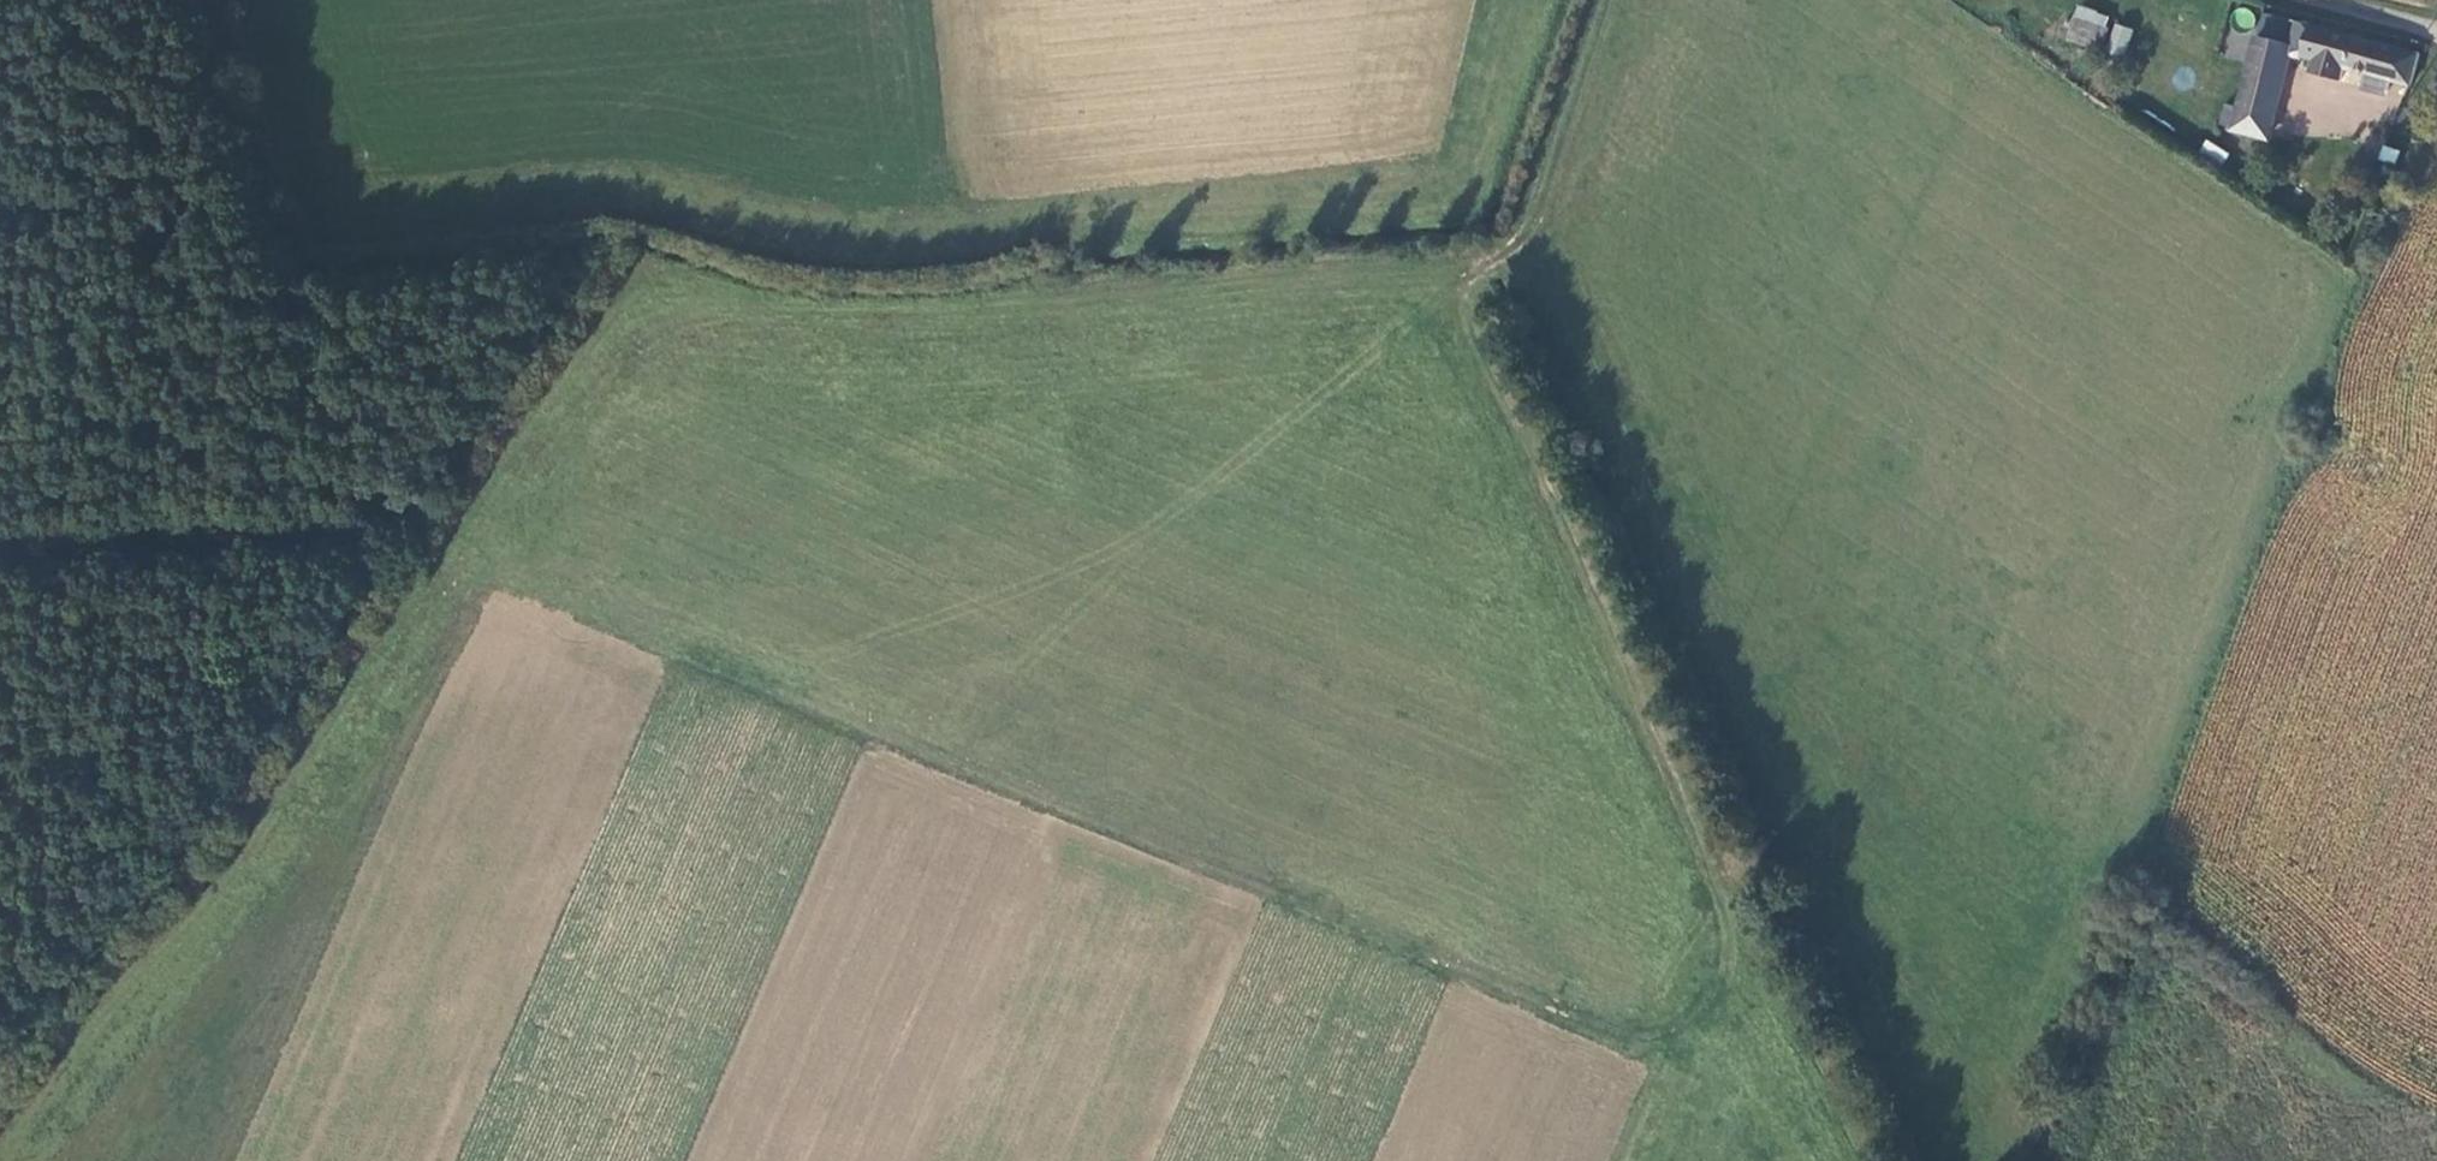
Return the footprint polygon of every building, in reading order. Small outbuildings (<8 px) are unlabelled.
[(2067,41),(2099,46),(2105,11),(2073,6),(2067,41)] [(2319,61),(2315,75),(2345,82),(2348,69),(2371,74),(2368,85),(2371,88),(2388,93),(2392,91),(2395,80),(2415,85),(2424,55),(2302,24),(2296,49),(2308,51),(2307,58),(2319,61)] [(2112,25),(2109,54),(2127,56),(2130,26),(2112,25)] [(2289,74),(2264,67),(2252,104),(2277,113),(2284,91),(2289,74)] [(2294,118),(2301,97),(2284,91),(2277,113),(2294,118)]
